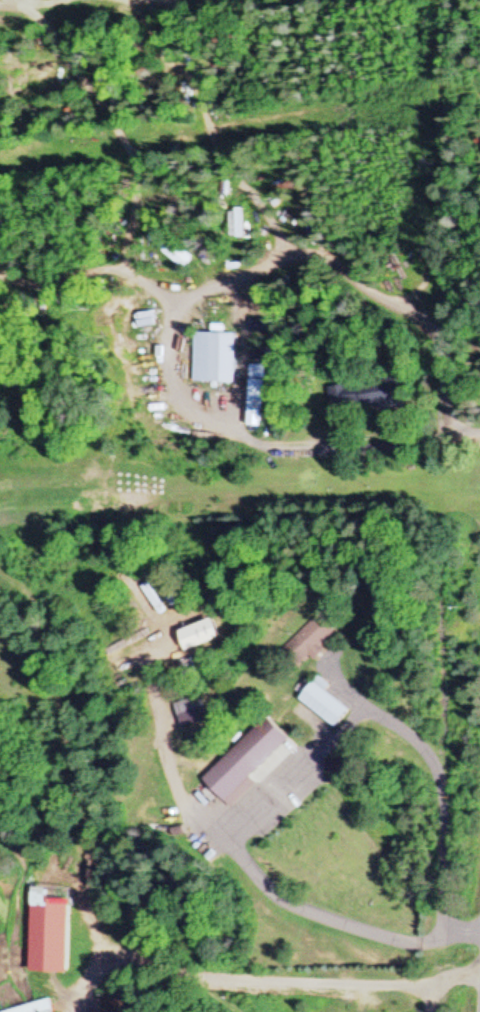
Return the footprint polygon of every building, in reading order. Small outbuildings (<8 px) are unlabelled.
[(230,237),(241,237),(241,209),(230,209),(230,237)] [(194,257),(157,226),(146,239),(183,270),(194,257)] [(189,383),(232,384),(233,334),(190,333),(189,383)] [(259,427),(260,365),(245,364),(244,427),(259,427)] [(328,390),(331,411),(401,401),(397,379),(328,390)] [(324,651),(320,646),(335,632),(319,615),(285,646),(302,664),(310,655),(315,660),(324,651)] [(324,691),(328,685),(317,676),(290,712),(326,740),(349,710),(324,691)] [(183,727),(201,720),(197,710),(205,708),(201,695),(175,705),(183,727)] [(203,779),(231,810),(296,748),(268,718),(203,779)] [(49,1000),(0,1011),(52,1011),(49,1000)]
